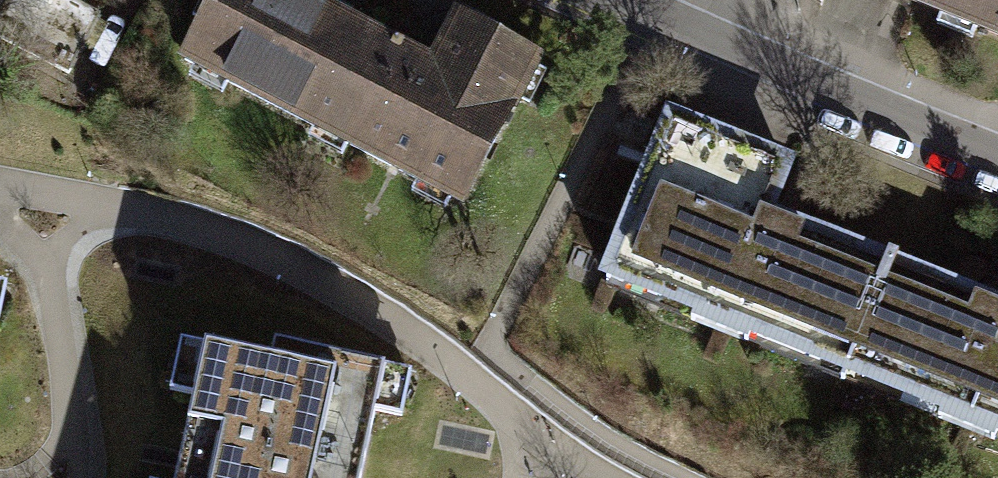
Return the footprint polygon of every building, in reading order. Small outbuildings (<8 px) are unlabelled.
[(69,0),(0,0),(0,39),(62,70),(91,11),(69,0)] [(311,7),(297,0),(212,0),(184,55),(353,140),(398,51),(330,17),(311,7)] [(937,9),(941,0),(914,0),(937,9)] [(937,9),(997,33),(997,0),(941,0),(937,9)] [(433,69),(398,51),(353,140),(461,194),(531,55),(459,19),(433,69)] [(610,276),(846,367),(887,260),(759,211),(778,160),(671,118),(610,276)] [(887,260),(846,367),(997,425),(997,302),(887,260)] [(382,364),(272,341),(268,357),(203,343),(174,477),(357,477),(382,364)]
